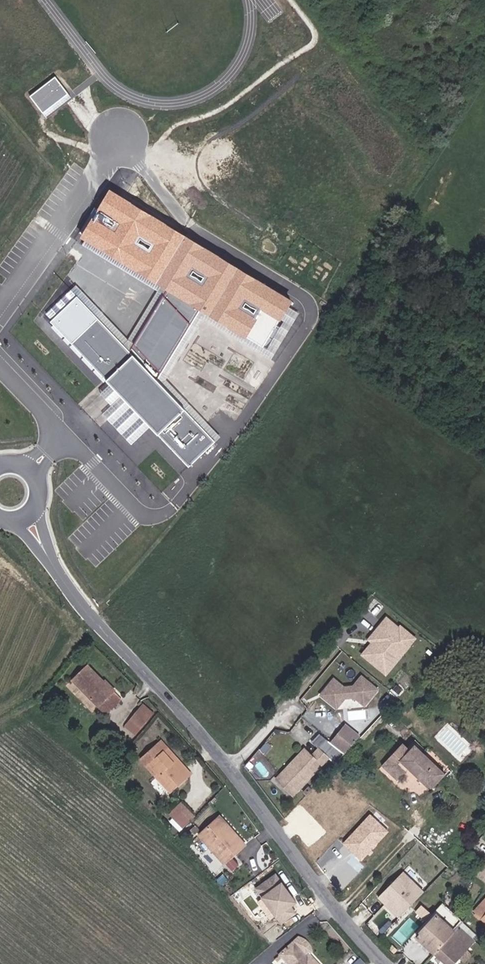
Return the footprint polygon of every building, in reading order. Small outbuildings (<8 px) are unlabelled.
[(55,76),(31,97),(47,116),(72,96),(55,76)] [(161,287),(125,346),(76,295),(49,321),(191,471),(218,444),(158,381),(200,313),(264,353),(295,304),(134,205),(105,253),(161,287)] [(128,423),(120,430),(131,442),(147,429),(131,411),(123,418),(128,423)] [(380,610),(375,606),(370,612),(374,616),(380,610)] [(381,677),(405,648),(389,635),(393,630),(383,622),(368,640),(373,645),(373,647),(362,661),(381,677)] [(395,631),(393,630),(389,635),(405,648),(411,642),(396,629),(395,631)] [(373,645),(368,640),(366,643),(368,645),(368,648),(359,658),(362,661),(373,647),(373,645)] [(90,715),(104,701),(79,675),(65,689),(90,715)] [(359,708),(372,693),(357,680),(349,690),(339,692),(329,683),(316,698),(331,711),(340,702),(349,700),(359,708)] [(141,725),(144,721),(135,713),(132,716),(141,725)] [(120,727),(131,738),(141,725),(132,716),(120,727)] [(345,723),(331,740),(345,751),(359,735),(345,723)] [(423,793),(439,777),(408,748),(405,750),(398,744),(375,768),(390,783),(400,772),(423,793)] [(150,753),(146,758),(176,790),(181,785),(150,753)] [(288,795),(321,762),(311,753),(304,760),(297,753),(282,767),(285,770),(278,778),(279,786),(288,795)] [(176,790),(146,758),(133,771),(163,802),(176,790)] [(170,813),(158,824),(172,839),(183,827),(170,813)] [(372,815),(343,845),(362,863),(390,832),(372,815)] [(172,839),(158,824),(155,828),(168,842),(172,839)] [(219,842),(222,839),(211,828),(193,845),(220,872),(235,858),(219,842)] [(238,854),(222,839),(219,842),(235,858),(238,854)] [(404,872),(379,898),(399,919),(425,893),(404,872)] [(252,895),(278,928),(290,918),(285,912),(291,907),(270,881),(252,895)] [(467,919),(484,937),(484,900),(467,919)] [(474,942),(441,911),(414,941),(438,963),(454,963),(474,942)] [(266,945),(269,949),(275,944),(272,941),(266,945)] [(311,956),(307,959),(294,945),(281,956),(288,963),(317,963),(311,956)]
